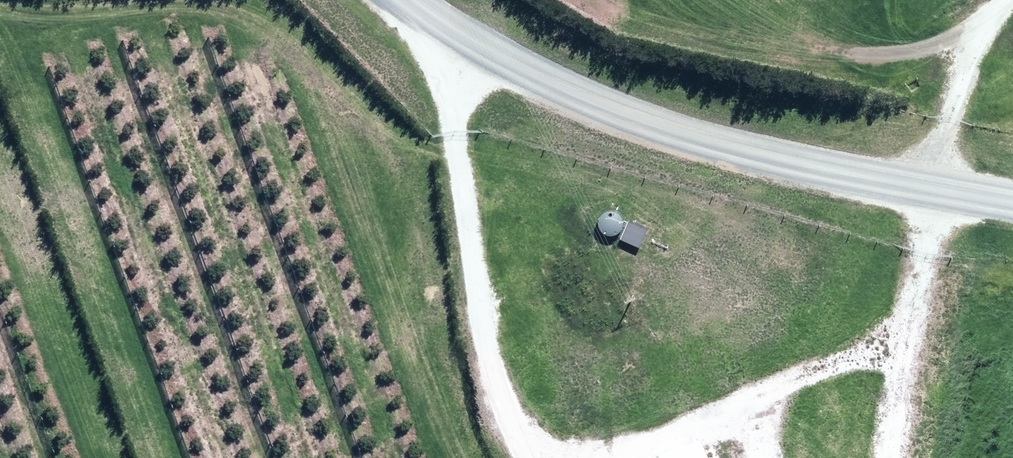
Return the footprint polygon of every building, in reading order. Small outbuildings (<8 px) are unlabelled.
[(703,450),(684,457),(707,457),(703,450)]
